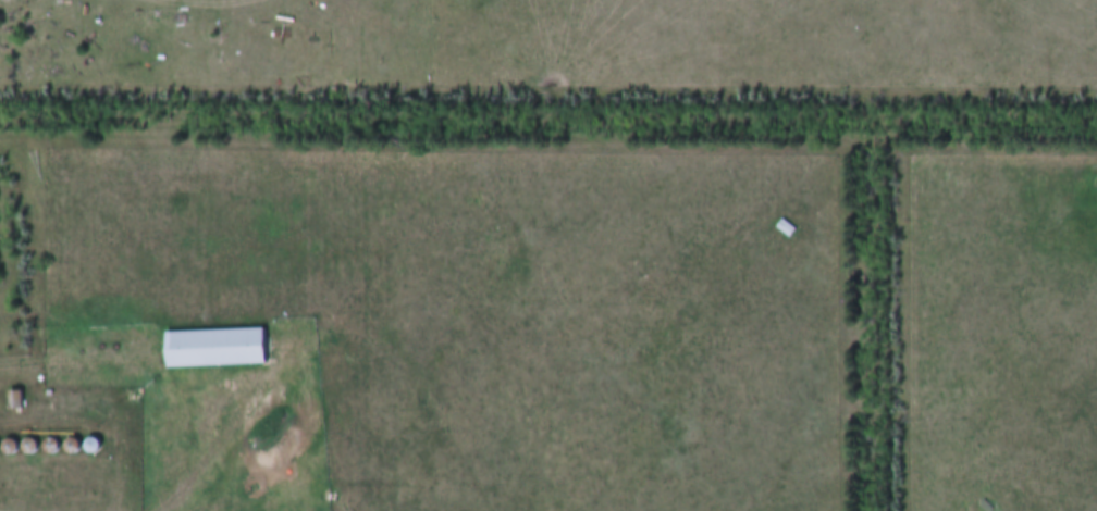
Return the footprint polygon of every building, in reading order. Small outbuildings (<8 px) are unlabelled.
[(797,230),(785,220),(778,227),(791,238),(797,230)] [(267,366),(266,330),(166,333),(167,369),(267,366)] [(11,410),(23,410),(23,393),(11,393),(11,410)] [(987,502),(982,507),(986,510),(996,510),(987,502)]
